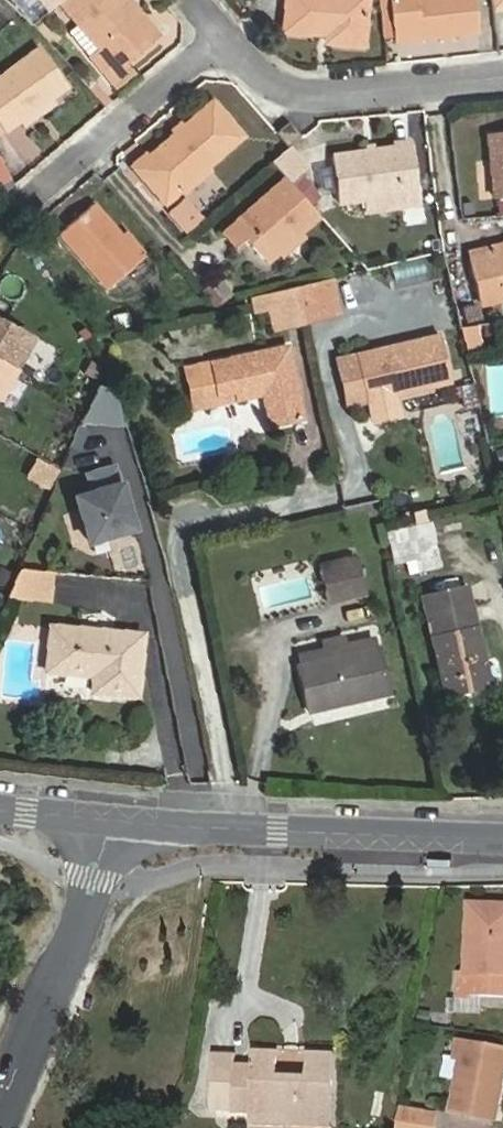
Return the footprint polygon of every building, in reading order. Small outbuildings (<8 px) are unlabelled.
[(149,34),(120,0),(60,0),(58,2),(98,48),(89,55),(104,73),(149,34)] [(365,0),(286,0),(283,31),(326,35),(325,42),(362,45),(365,0)] [(477,32),(474,0),(387,0),(392,42),(477,32)] [(493,9),(502,8),(502,0),(492,0),(493,9)] [(67,86),(39,47),(0,76),(0,127),(2,129),(4,132),(67,86)] [(130,169),(163,207),(244,135),(213,100),(130,169)] [(287,123),(276,133),(287,146),(298,136),(287,123)] [(25,124),(8,131),(21,166),(39,159),(25,124)] [(487,134),(493,199),(502,198),(502,133),(487,134)] [(419,205),(410,143),(330,156),(336,204),(362,201),(364,212),(419,205)] [(289,146),(271,162),(285,177),(289,182),(307,167),(289,146)] [(12,176),(0,152),(0,181),(12,176)] [(265,263),(318,216),(289,182),(285,177),(220,234),(232,246),(242,238),(265,263)] [(58,233),(106,287),(139,258),(92,204),(58,233)] [(479,306),(502,300),(502,249),(467,257),(479,306)] [(223,274),(203,289),(215,306),(236,291),(223,274)] [(338,314),(330,278),(252,298),(255,311),(268,307),(273,329),(338,314)] [(0,322),(0,361),(13,368),(29,338),(0,322)] [(462,326),(469,351),(486,347),(479,322),(462,326)] [(347,406),(449,383),(438,335),(336,359),(347,406)] [(286,347),(211,363),(218,394),(235,391),(237,399),(262,394),(269,425),(301,419),(286,347)] [(13,368),(0,361),(0,392),(13,368)] [(191,400),(218,394),(211,363),(184,369),(191,400)] [(460,384),(465,406),(481,402),(476,380),(460,384)] [(94,383),(88,420),(119,424),(125,388),(94,383)] [(38,454),(26,476),(50,488),(62,467),(38,454)] [(123,490),(93,491),(94,527),(124,526),(123,490)] [(416,570),(438,565),(428,525),(388,534),(395,562),(414,558),(416,570)] [(328,602),(362,594),(353,557),(320,565),(328,602)] [(15,565),(12,596),(53,600),(55,568),(15,565)] [(421,598),(431,638),(444,695),(488,684),(475,628),(465,587),(421,598)] [(136,695),(141,634),(50,627),(46,671),(92,675),(91,691),(136,695)] [(309,711),(386,693),(374,638),(346,644),(296,656),(309,711)] [(465,976),(461,976),(460,995),(502,997),(502,905),(468,904),(465,976)] [(430,1012),(419,1010),(416,1023),(428,1025),(430,1012)] [(453,1107),(464,1109),(460,1127),(492,1127),(502,1075),(502,1051),(466,1043),(453,1107)] [(288,1125),(330,1127),(333,1054),(308,1053),(307,1077),(276,1076),(277,1052),(253,1051),(252,1063),(236,1063),(236,1053),(213,1052),(211,1109),(234,1110),(234,1112),(289,1114),(288,1125)] [(400,1107),(395,1127),(432,1127),(435,1113),(400,1107)]
